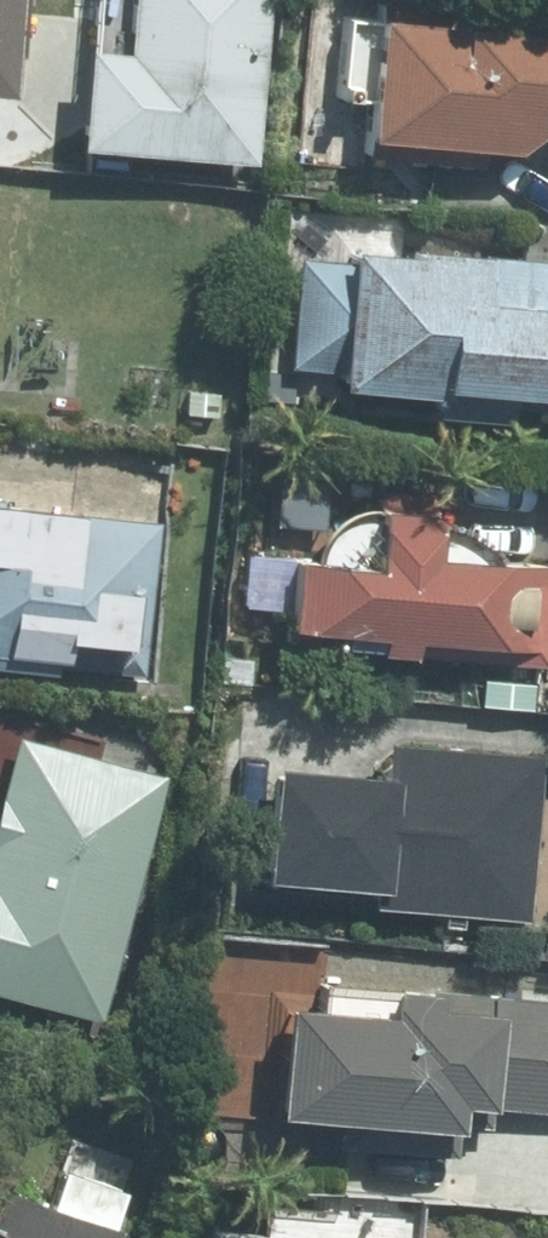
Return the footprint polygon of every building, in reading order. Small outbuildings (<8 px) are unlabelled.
[(22,31),(0,30),(0,140),(148,153),(162,0),(24,0),(22,31)] [(464,0),(388,0),(381,128),(523,147),(547,123),(547,6),(464,0)] [(295,252),(289,362),(344,366),(343,383),(444,388),(444,376),(547,382),(547,252),(358,241),(358,256),(295,252)] [(298,548),(293,621),(376,627),(375,650),(422,653),(423,635),(547,644),(547,561),(444,553),(448,493),(386,488),(381,554),(298,548)] [(0,496),(0,656),(150,663),(157,517),(79,513),(80,500),(0,496)] [(20,726),(0,810),(0,992),(102,1017),(164,761),(20,726)] [(400,769),(278,759),(270,878),(378,885),(376,917),(525,928),(538,749),(402,739),(400,769)] [(293,991),(285,1109),(466,1122),(468,1102),(499,1105),(505,1020),(521,1021),(514,1111),(547,1114),(547,988),(400,977),(398,998),(293,991)] [(2,1181),(0,1188),(0,1237),(122,1237),(126,1226),(118,1223),(51,1199),(2,1181)] [(216,1224),(215,1237),(269,1237),(270,1227),(216,1224)]
